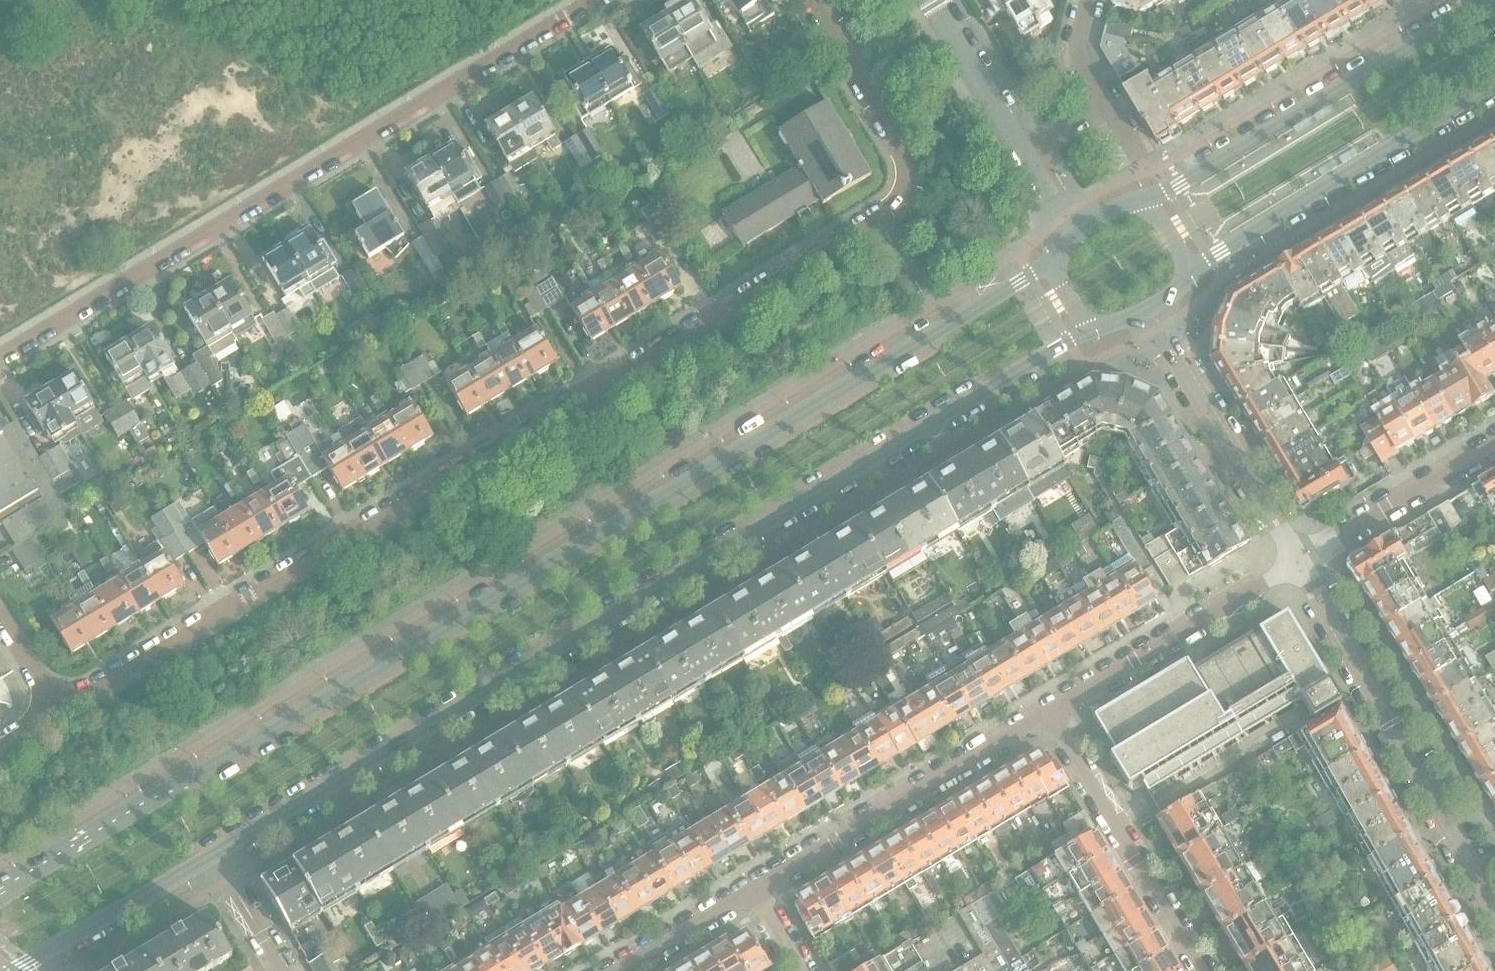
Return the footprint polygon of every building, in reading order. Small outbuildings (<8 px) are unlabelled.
[(720,8),(731,1),(747,26),(754,22),(756,25),(773,14),(765,0),(716,0),(720,8)] [(982,0),(974,0),(980,9),(985,5),(982,0)] [(1042,0),(985,0),(995,16),(1004,10),(1021,38),(1039,27),(1035,19),(1038,17),(1038,16),(1048,9),(1042,0)] [(1152,0),(1113,0),(1113,1),(1116,6),(1141,13),(1151,7),(1155,5),(1152,0)] [(1305,0),(1285,0),(1278,4),(1305,47),(1308,45),(1310,48),(1319,42),(1318,39),(1326,34),(1305,0)] [(1334,0),(1305,0),(1326,34),(1329,32),(1331,35),(1340,29),(1339,26),(1347,21),(1334,0)] [(1363,0),(1334,0),(1347,21),(1350,19),(1352,22),(1362,16),(1360,14),(1369,9),(1363,0)] [(1369,9),(1372,7),(1373,9),(1383,3),(1381,1),(1382,0),(1363,0),(1369,9)] [(690,1),(666,16),(691,58),(698,69),(732,48),(716,22),(705,29),(690,1)] [(1208,8),(1205,3),(1199,2),(1194,6),(1199,14),(1208,8)] [(1305,47),(1278,4),(1257,16),(1283,59),(1287,57),(1288,60),(1298,54),(1296,52),(1305,47)] [(1167,25),(1158,9),(1152,13),(1161,29),(1167,25)] [(1184,38),(1204,25),(1198,15),(1178,28),(1184,38)] [(666,16),(642,30),(667,72),(691,58),(666,16)] [(1283,59),(1257,16),(1236,29),(1262,72),(1265,70),(1267,73),(1277,67),(1275,64),(1283,59)] [(1180,25),(1176,19),(1172,19),(1166,23),(1172,31),(1180,25)] [(1131,41),(1133,31),(1137,32),(1137,28),(1130,27),(1130,29),(1107,23),(1101,47),(1107,56),(1124,46),(1125,40),(1131,41)] [(1262,72),(1236,29),(1215,42),(1241,85),(1244,83),(1246,86),(1255,80),(1254,77),(1262,72)] [(1241,85),(1215,42),(1194,54),(1220,98),(1223,96),(1225,98),(1234,93),(1233,90),(1241,85)] [(1136,66),(1124,46),(1107,56),(1119,76),(1136,66)] [(633,89),(610,49),(587,63),(611,102),(633,89)] [(1220,98),(1194,54),(1173,67),(1198,110),(1202,108),(1204,111),(1213,105),(1211,103),(1220,98)] [(611,102),(587,63),(564,77),(588,116),(611,102)] [(1198,110),(1173,67),(1151,80),(1158,91),(1179,126),(1192,118),(1190,116),(1198,110)] [(1179,126),(1158,91),(1151,80),(1149,76),(1127,89),(1159,144),(1162,142),(1164,146),(1182,135),(1184,134),(1179,126)] [(670,113),(654,88),(644,95),(660,120),(670,113)] [(532,96),(508,110),(532,149),(546,141),(551,150),(552,151),(561,145),(560,144),(555,135),(542,113),(538,106),(532,96)] [(870,175),(826,102),(778,131),(779,134),(778,135),(785,147),(787,146),(798,164),(796,165),(797,167),(721,213),(741,246),(805,208),(819,200),(822,204),(870,175)] [(1068,109),(1067,109),(1063,102),(1051,109),(1056,117),(1068,109)] [(502,114),(485,124),(509,163),(508,164),(514,172),(529,163),(538,177),(546,172),(532,149),(508,110),(502,114)] [(603,154),(588,128),(577,135),(593,160),(603,154)] [(1493,134),(1492,138),(1490,138),(1491,140),(1485,144),(1484,142),(1483,143),(1479,143),(1472,147),(1470,151),(1469,151),(1470,153),(1494,193),(1494,192),(1494,133),(1493,134)] [(589,155),(576,135),(564,142),(577,162),(589,155)] [(474,181),(453,144),(429,158),(451,195),(453,194),(458,203),(480,190),(474,181)] [(1494,193),(1470,153),(1464,157),(1463,155),(1462,156),(1458,155),(1451,160),(1449,163),(1448,164),(1449,166),(1473,205),(1494,193)] [(451,195),(429,158),(405,172),(428,209),(429,208),(433,215),(454,202),(450,196),(451,195)] [(1473,205),(1449,166),(1442,169),(1441,168),(1440,169),(1436,168),(1429,173),(1427,176),(1426,177),(1427,179),(1452,218),(1473,205)] [(520,194),(508,173),(497,180),(509,200),(520,194)] [(1452,218),(1427,179),(1421,182),(1420,181),(1419,181),(1415,181),(1408,186),(1406,189),(1405,190),(1406,191),(1430,231),(1452,218)] [(508,201),(496,181),(485,188),(497,208),(508,201)] [(395,227),(382,204),(375,191),(373,191),(374,192),(359,201),(359,200),(358,201),(354,204),(353,204),(352,204),(369,232),(357,239),(360,244),(359,244),(361,248),(363,247),(369,258),(385,248),(396,258),(407,245),(396,227),(395,227)] [(1430,231),(1406,191),(1399,195),(1399,194),(1397,194),(1393,194),(1386,198),(1384,202),(1383,203),(1384,204),(1409,244),(1430,231)] [(1409,244),(1384,204),(1378,208),(1377,206),(1376,207),(1372,207),(1365,211),(1363,215),(1362,216),(1363,217),(1387,257),(1409,244)] [(671,234),(658,213),(648,219),(654,228),(647,232),(655,244),(671,234)] [(1387,257),(1363,217),(1357,221),(1356,219),(1355,220),(1351,220),(1343,224),(1342,228),(1341,228),(1341,230),(1365,270),(1387,257)] [(448,250),(430,221),(418,228),(423,236),(436,258),(448,250)] [(1462,235),(1456,225),(1450,229),(1457,239),(1462,235)] [(332,269),(319,247),(315,240),(309,230),(285,245),(309,283),(332,269)] [(1365,270),(1341,230),(1335,234),(1334,232),(1333,233),(1329,233),(1322,237),(1320,241),(1319,242),(1319,243),(1361,312),(1362,311),(1344,283),(1365,270)] [(448,278),(436,258),(423,236),(412,243),(437,284),(448,278)] [(1361,312),(1319,243),(1314,246),(1312,243),(1298,251),(1342,324),(1361,312)] [(309,283),(285,245),(262,258),(286,297),(309,283)] [(633,257),(625,245),(619,249),(626,261),(633,257)] [(1492,245),(1480,252),(1485,260),(1494,254),(1494,249),(1492,245)] [(1342,324),(1298,251),(1277,264),(1306,311),(1326,299),(1341,324),(1342,324)] [(681,287),(660,253),(637,266),(658,300),(680,287),(680,288),(681,287)] [(610,271),(603,259),(597,262),(604,274),(610,271)] [(1306,311),(1277,264),(1248,282),(1284,313),(1288,307),(1298,301),(1305,311),(1306,311)] [(658,300),(637,266),(615,280),(636,314),(658,300)] [(366,290),(353,269),(341,276),(354,297),(366,290)] [(1436,290),(1444,286),(1457,278),(1453,270),(1432,282),(1436,290)] [(565,298),(552,277),(533,289),(546,309),(565,298)] [(250,314),(230,280),(229,281),(209,294),(229,327),(250,314)] [(636,314),(615,280),(592,294),(613,327),(636,314)] [(1284,313),(1248,282),(1229,293),(1223,308),(1277,330),(1284,313)] [(1466,290),(1462,282),(1455,285),(1459,293),(1466,290)] [(546,309),(533,289),(524,294),(530,303),(524,306),(531,318),(546,309)] [(1492,290),(1484,295),(1490,304),(1494,301),(1494,295),(1492,290)] [(229,327),(209,294),(207,295),(205,293),(196,298),(197,301),(185,308),(185,307),(184,308),(194,325),(207,346),(192,356),(197,363),(195,363),(209,387),(211,385),(212,387),(223,380),(209,357),(235,341),(227,327),(229,327)] [(613,327),(592,294),(570,307),(591,342),(591,341),(613,327)] [(1277,330),(1223,308),(1217,321),(1216,327),(1215,342),(1285,348),(1290,337),(1277,330)] [(300,329),(288,309),(276,316),(288,335),(300,329)] [(288,335),(276,316),(274,313),(262,319),(278,347),(290,340),(288,335)] [(507,331),(501,320),(495,323),(502,334),(507,331)] [(1491,327),(1489,323),(1480,329),(1494,355),(1494,325),(1491,327)] [(170,355),(165,347),(161,340),(152,325),(150,326),(149,325),(139,332),(125,341),(148,379),(160,373),(176,399),(190,390),(194,396),(209,387),(195,363),(177,375),(171,365),(172,365),(167,356),(170,355)] [(557,362),(536,328),(514,341),(534,375),(556,362),(557,362)] [(1480,329),(1462,339),(1485,378),(1491,375),(1494,376),(1494,355),(1480,329)] [(534,375),(514,341),(513,342),(507,332),(486,345),(492,354),(491,355),(511,389),(534,375)] [(485,345),(478,333),(473,337),(480,348),(485,345)] [(1485,378),(1462,339),(1459,341),(1461,343),(1444,354),(1474,404),(1473,404),(1475,407),(1494,395),(1485,379),(1485,378)] [(157,394),(148,379),(125,341),(123,342),(122,341),(112,348),(104,353),(131,399),(148,388),(153,396),(157,394)] [(1283,363),(1284,349),(1285,348),(1215,342),(1213,358),(1224,377),(1270,366),(1283,363)] [(1474,404),(1444,354),(1440,348),(1436,351),(1440,358),(1439,359),(1444,367),(1441,369),(1441,370),(1431,376),(1433,379),(1454,415),(1457,414),(1460,415),(1466,412),(1467,408),(1473,404),(1474,404)] [(511,389),(491,355),(468,368),(489,402),(511,389)] [(440,373),(433,361),(427,365),(422,356),(411,363),(423,383),(440,373)] [(1361,367),(1355,358),(1346,363),(1352,373),(1361,367)] [(423,383),(411,363),(400,369),(405,378),(395,384),(400,394),(405,391),(406,393),(423,383)] [(1242,406),(1278,385),(1272,375),(1270,366),(1224,377),(1242,406)] [(489,402),(468,368),(446,382),(466,417),(467,416),(467,415),(489,402)] [(100,418),(89,398),(73,372),(65,377),(64,376),(54,383),(50,386),(80,435),(100,422),(98,420),(100,418)] [(1112,433),(1125,379),(1092,375),(1068,390),(1095,434),(1101,430),(1112,433)] [(1170,415),(1157,392),(1125,379),(1112,433),(1122,436),(1125,441),(1170,415)] [(1454,415),(1433,379),(1424,384),(1422,381),(1413,386),(1415,390),(1414,390),(1436,427),(1443,422),(1446,424),(1452,420),(1452,417),(1454,415)] [(1253,423),(1295,398),(1285,381),(1278,385),(1242,406),(1253,423)] [(80,435),(50,386),(38,393),(37,392),(27,399),(25,401),(44,432),(46,431),(50,439),(55,436),(58,441),(66,443),(80,435)] [(1095,434),(1068,390),(1029,413),(1032,418),(1056,458),(1093,436),(1095,434)] [(1436,427),(1414,390),(1404,396),(1402,392),(1393,398),(1417,438),(1424,434),(1427,435),(1433,432),(1433,428),(1436,427)] [(1417,438),(1393,398),(1384,403),(1376,391),(1366,397),(1398,449),(1405,445),(1408,447),(1414,443),(1414,439),(1417,438)] [(384,406),(377,395),(370,398),(378,410),(384,406)] [(1398,449),(1366,397),(1365,397),(1378,419),(1362,428),(1372,444),(1377,453),(1383,462),(1399,453),(1398,449)] [(1263,441),(1305,415),(1295,398),(1253,423),(1263,441)] [(149,437),(127,400),(115,407),(129,430),(137,444),(149,437)] [(433,437),(412,402),(389,416),(409,450),(432,436),(432,437),(433,437)] [(129,430),(115,407),(104,414),(118,437),(129,430)] [(1329,424),(1347,412),(1344,407),(1326,419),(1329,424)] [(1196,458),(1170,415),(1125,441),(1128,446),(1151,485),(1196,458)] [(1273,458),(1315,432),(1305,415),(1263,441),(1273,458)] [(409,450),(389,416),(366,429),(386,464),(409,450)] [(1056,458),(1032,418),(997,439),(1024,485),(1060,464),(1056,458)] [(60,494),(39,459),(26,437),(16,420),(0,430),(0,429),(0,525),(3,523),(16,545),(31,536),(55,522),(55,521),(70,511),(63,498),(60,494)] [(1338,442),(1354,432),(1350,426),(1334,436),(1338,442)] [(365,477),(344,442),(336,447),(330,438),(316,447),(303,427),(286,437),(299,457),(310,450),(316,460),(321,457),(342,491),(343,491),(343,490),(365,477)] [(386,464),(366,429),(344,442),(365,477),(386,464)] [(1283,474),(1326,449),(1315,432),(1273,458),(1283,474)] [(309,511),(295,488),(311,478),(299,457),(286,437),(276,444),(281,452),(275,456),(282,467),(271,473),(277,483),(265,490),(285,524),(307,511),(308,512),(309,511)] [(955,527),(1024,485),(997,439),(927,481),(955,527)] [(1365,461),(1377,453),(1372,444),(1355,454),(1357,458),(1361,455),(1365,461)] [(80,481),(70,463),(60,447),(39,459),(60,494),(80,481)] [(160,457),(153,447),(143,454),(149,464),(160,457)] [(1293,491),(1346,459),(1345,458),(1335,465),(1326,449),(1283,474),(1293,491)] [(1094,469),(1097,458),(1089,456),(1087,467),(1094,469)] [(1099,476),(1103,459),(1097,458),(1094,469),(1093,475),(1099,476)] [(1222,500),(1196,458),(1151,485),(1177,527),(1222,500)] [(1357,477),(1346,459),(1293,491),(1301,504),(1304,505),(1305,506),(1306,505),(1309,502),(1311,505),(1357,477)] [(260,481),(253,469),(247,473),(254,485),(260,481)] [(147,482),(157,476),(154,471),(143,477),(147,482)] [(1473,487),(1480,497),(1485,494),(1489,502),(1490,503),(1491,502),(1494,500),(1494,474),(1473,487)] [(885,569),(955,527),(927,481),(857,523),(885,569)] [(237,495),(230,483),(224,486),(231,498),(237,495)] [(88,501),(80,488),(63,498),(70,511),(88,501)] [(285,524),(265,490),(242,504),(263,538),(285,524)] [(1129,497),(1125,491),(1115,497),(1119,503),(1129,497)] [(1244,545),(1244,544),(1245,540),(1246,540),(1222,500),(1177,527),(1154,541),(1145,547),(1170,590),(1244,545)] [(1462,522),(1457,514),(1449,502),(1439,508),(1451,528),(1462,522)] [(263,538),(242,504),(220,517),(240,551),(263,538)] [(240,551),(220,517),(214,508),(186,525),(174,505),(163,512),(175,532),(184,526),(196,546),(203,542),(218,566),(219,565),(218,565),(240,551)] [(1453,532),(1451,528),(1439,508),(1366,551),(1366,552),(1357,558),(1354,568),(1365,585),(1406,560),(1453,532)] [(1005,520),(998,509),(994,512),(1000,522),(1005,520)] [(1000,522),(994,512),(990,515),(996,525),(1000,522)] [(1089,516),(1073,526),(1079,535),(1095,526),(1089,516)] [(1120,517),(1110,524),(1113,529),(1124,522),(1121,518),(1120,517)] [(1124,522),(1113,529),(1116,534),(1127,527),(1124,522)] [(810,614),(878,573),(885,569),(857,523),(782,569),(810,614)] [(1127,527),(1116,534),(1119,539),(1130,533),(1127,527)] [(1130,533),(1119,539),(1122,544),(1133,538),(1130,533)] [(1154,541),(1150,534),(1140,540),(1145,547),(1154,541)] [(1457,544),(1451,534),(1445,537),(1451,548),(1457,544)] [(44,558),(31,536),(16,545),(11,548),(28,576),(39,569),(36,564),(44,558)] [(1133,538),(1122,544),(1125,549),(1136,543),(1133,538)] [(1477,559),(1466,541),(1460,545),(1471,562),(1477,559)] [(184,586),(163,552),(156,542),(143,551),(141,554),(140,556),(142,559),(139,561),(141,565),(161,599),(183,586),(183,587),(184,586)] [(1086,552),(1080,543),(1073,547),(1079,557),(1086,552)] [(1136,543),(1125,549),(1128,554),(1139,548),(1136,543)] [(135,556),(128,544),(122,548),(130,560),(135,556)] [(1139,548),(1128,554),(1131,559),(1142,553),(1139,548)] [(1142,553),(1131,559),(1134,564),(1145,558),(1142,553)] [(1128,554),(1109,565),(1110,566),(1136,610),(1155,599),(1153,595),(1140,574),(1137,569),(1134,564),(1131,559),(1128,554)] [(1053,557),(1035,568),(1042,579),(1060,568),(1053,557)] [(113,569),(106,558),(100,561),(107,573),(113,569)] [(1145,558),(1134,564),(1137,569),(1148,563),(1145,558)] [(1430,600),(1406,560),(1365,585),(1365,586),(1364,590),(1367,595),(1371,596),(1381,612),(1380,616),(1383,622),(1387,622),(1388,624),(1430,600)] [(1148,563),(1137,569),(1140,574),(1151,568),(1148,563)] [(161,599),(141,565),(118,578),(139,612),(161,599)] [(1489,576),(1482,565),(1475,569),(1481,580),(1489,576)] [(1136,610),(1110,566),(1092,577),(1100,591),(1099,594),(1104,602),(1108,600),(1113,609),(1112,612),(1118,621),(1136,610)] [(1165,588),(1152,568),(1151,568),(1140,574),(1153,595),(1165,588)] [(740,656),(810,614),(782,569),(713,610),(740,656)] [(116,626),(96,592),(90,583),(91,582),(84,571),(77,575),(85,588),(69,598),(74,605),(73,605),(94,639),(116,626)] [(1493,574),(1483,580),(1490,592),(1494,589),(1494,576),(1493,574)] [(1113,609),(1108,600),(1104,602),(1099,594),(1100,591),(1092,577),(1073,588),(1079,598),(1099,632),(1118,621),(1112,612),(1113,609)] [(139,612),(118,578),(96,592),(116,626),(139,612)] [(953,602),(948,593),(943,596),(948,604),(953,602)] [(948,604),(943,596),(939,598),(944,607),(948,604)] [(967,597),(954,604),(955,606),(959,613),(961,612),(972,605),(967,597)] [(944,607),(939,598),(934,601),(939,610),(944,607)] [(1099,632),(1079,598),(1060,609),(1081,643),(1099,632)] [(1454,641),(1430,600),(1388,624),(1389,625),(1388,630),(1391,635),(1395,635),(1405,652),(1404,656),(1407,662),(1411,662),(1412,664),(1454,641)] [(939,610),(934,601),(930,604),(935,612),(939,610)] [(1465,618),(1467,622),(1471,629),(1471,630),(1494,615),(1494,604),(1493,601),(1465,618)] [(935,612),(930,604),(925,606),(930,615),(935,612)] [(94,639),(73,605),(50,619),(71,654),(72,654),(72,653),(94,639)] [(930,615),(925,606),(921,609),(926,618),(930,615)] [(959,613),(955,606),(951,608),(955,616),(960,614),(959,613)] [(955,616),(951,608),(946,611),(951,619),(955,616)] [(926,618),(921,609),(916,612),(921,620),(926,618)] [(1081,643),(1060,609),(1041,620),(1062,655),(1081,643)] [(705,677),(740,656),(713,610),(642,653),(670,698),(702,679),(706,687),(709,685),(705,677)] [(1062,655),(1041,620),(1035,610),(1017,621),(1025,635),(1024,638),(1029,646),(1033,643),(1038,652),(1037,656),(1044,666),(1062,655)] [(951,619),(946,611),(942,614),(947,622),(951,619)] [(921,620),(916,612),(913,614),(912,614),(917,623),(921,620)] [(1163,781),(1301,699),(1312,718),(1339,702),(1286,612),(1192,669),(1186,659),(1126,696),(1093,716),(1114,751),(1108,754),(1127,785),(1139,778),(1147,791),(1163,781)] [(947,622),(942,614),(937,616),(942,624),(943,624),(947,622)] [(942,624),(937,616),(933,619),(938,627),(942,624)] [(912,626),(907,617),(903,620),(908,628),(912,626)] [(938,627),(933,619),(928,621),(933,630),(938,627)] [(908,628),(903,620),(898,622),(904,631),(908,628)] [(933,630),(928,621),(924,624),(929,632),(933,630)] [(1038,652),(1033,643),(1029,646),(1024,638),(1025,635),(1017,621),(1009,626),(1016,636),(1005,642),(1025,677),(1044,666),(1037,656),(1038,652)] [(904,631),(898,622),(894,625),(899,633),(904,631)] [(1467,622),(1456,629),(1458,632),(1460,635),(1471,629),(1467,622)] [(929,632),(924,624),(920,627),(925,635),(929,632)] [(899,633),(894,625),(890,628),(895,636),(899,633)] [(925,635),(920,627),(915,629),(920,638),(925,635)] [(895,636),(890,628),(885,630),(891,639),(895,636)] [(920,638),(915,629),(911,632),(916,640),(920,638)] [(891,639),(885,630),(881,633),(886,641),(891,639)] [(986,643),(980,631),(975,634),(981,646),(986,643)] [(916,640),(911,632),(906,635),(911,643),(916,640)] [(886,641),(881,633),(877,635),(882,644),(886,641)] [(882,644),(877,635),(872,638),(878,647),(882,644)] [(911,643),(906,635),(902,637),(907,645),(908,645),(911,643)] [(792,648),(785,636),(778,641),(785,652),(792,648)] [(907,645),(902,637),(898,640),(902,648),(907,645)] [(902,648),(898,640),(893,643),(898,651),(902,648)] [(1477,680),(1454,641),(1412,664),(1413,666),(1412,670),(1415,675),(1419,675),(1429,692),(1428,696),(1431,702),(1435,702),(1436,704),(1477,680)] [(1025,677),(1005,642),(986,653),(1007,688),(1025,677)] [(898,651),(893,643),(889,645),(894,653),(898,651)] [(894,653),(889,645),(884,648),(889,656),(894,653)] [(889,656),(884,648),(880,650),(885,659),(888,657),(889,656)] [(600,741),(670,698),(642,653),(572,695),(600,741)] [(1007,688),(986,653),(968,665),(988,699),(1007,688)] [(988,699),(968,665),(964,658),(957,662),(961,669),(950,676),(970,710),(988,699)] [(970,710),(950,676),(943,664),(925,675),(932,686),(931,687),(952,721),(970,710)] [(1477,680),(1436,704),(1437,705),(1436,709),(1439,715),(1443,715),(1453,732),(1452,736),(1455,742),(1459,742),(1460,744),(1494,724),(1494,710),(1477,680)] [(952,721),(931,687),(912,698),(933,732),(952,721)] [(600,741),(572,695),(502,737),(530,783),(600,741)] [(720,705),(714,695),(704,701),(710,711),(720,705)] [(876,709),(869,698),(861,695),(862,697),(871,712),(876,709)] [(933,732),(912,698),(894,709),(914,743),(933,732)] [(826,709),(821,699),(814,703),(819,713),(826,709)] [(1364,745),(1360,738),(1357,738),(1346,720),(1348,717),(1342,707),(1301,731),(1316,758),(1313,760),(1320,774),(1363,750),(1362,748),(1364,745)] [(914,743),(894,709),(876,720),(896,755),(914,743)] [(896,755),(876,720),(875,720),(870,712),(852,723),(857,731),(877,766),(896,755)] [(763,727),(756,714),(738,725),(746,737),(763,727)] [(1460,744),(1461,745),(1460,749),(1463,755),(1467,755),(1477,772),(1476,776),(1479,781),(1483,782),(1484,784),(1494,778),(1494,724),(1460,744)] [(877,766),(857,731),(839,742),(859,777),(877,766)] [(530,783),(502,737),(433,779),(460,825),(508,796),(512,804),(513,804),(517,803),(522,801),(527,798),(531,795),(534,791),(535,791),(530,783)] [(859,777),(839,742),(820,753),(841,788),(859,777)] [(841,788),(820,753),(819,754),(814,746),(797,756),(802,764),(801,764),(822,799),(841,788)] [(1387,787),(1383,780),(1380,780),(1370,762),(1371,758),(1367,751),(1364,751),(1363,750),(1320,774),(1329,790),(1333,788),(1348,814),(1386,791),(1386,790),(1387,787)] [(1067,787),(1052,762),(1051,763),(1046,754),(1042,756),(1039,752),(1038,752),(1035,752),(1027,756),(1026,759),(1025,760),(1032,773),(1036,774),(1039,779),(1038,782),(1047,797),(1048,799),(1067,787)] [(1047,797),(1038,782),(1039,779),(1036,774),(1032,773),(1025,760),(1018,764),(1014,763),(1008,766),(1008,770),(1007,771),(1015,783),(1019,784),(1022,788),(1021,792),(1030,807),(1047,797)] [(687,774),(680,762),(665,771),(671,782),(687,774)] [(822,799),(801,764),(783,775),(803,810),(822,799)] [(765,777),(758,765),(754,768),(761,780),(765,777)] [(761,780),(754,768),(749,771),(756,782),(761,780)] [(1030,807),(1021,792),(1022,788),(1019,784),(1015,783),(1007,771),(1000,775),(997,773),(991,777),(990,781),(989,782),(996,795),(1000,795),(1002,800),(1001,804),(1011,819),(1030,807)] [(803,810),(783,775),(763,787),(784,822),(803,810)] [(1484,784),(1485,785),(1484,789),(1487,795),(1491,795),(1494,802),(1494,778),(1484,784)] [(390,867),(460,825),(433,779),(363,821),(390,867)] [(1011,819),(1001,804),(1002,800),(1000,795),(996,795),(989,782),(982,786),(979,784),(973,788),(972,792),(971,792),(979,805),(983,806),(985,810),(984,814),(994,829),(1011,819)] [(784,822),(763,787),(746,797),(766,833),(784,822)] [(1219,830),(1204,805),(1211,801),(1205,789),(1197,794),(1197,793),(1178,805),(1161,815),(1156,818),(1178,854),(1219,830)] [(1410,833),(1393,803),(1395,800),(1391,793),(1387,793),(1386,791),(1348,814),(1361,838),(1358,840),(1367,857),(1410,833)] [(994,829),(984,814),(985,810),(983,806),(979,805),(971,792),(965,796),(961,795),(955,798),(954,803),(961,815),(965,816),(968,821),(967,824),(976,840),(994,829)] [(766,833),(746,797),(726,809),(748,844),(766,833)] [(976,840),(967,824),(968,821),(965,816),(961,815),(954,803),(947,807),(943,806),(937,809),(936,813),(943,826),(946,827),(949,832),(948,835),(958,850),(976,840)] [(748,844),(726,809),(709,819),(729,855),(748,844)] [(1225,826),(1240,817),(1235,809),(1220,817),(1225,826)] [(1336,820),(1331,811),(1316,819),(1322,829),(1336,820)] [(1069,834),(1089,822),(1083,812),(1063,824),(1069,834)] [(958,850),(948,835),(949,832),(946,827),(943,826),(936,813),(929,818),(925,816),(919,820),(918,824),(940,861),(958,850)] [(710,866),(690,831),(686,824),(682,816),(677,819),(681,826),(682,835),(671,842),(692,877),(710,866)] [(729,855),(709,819),(698,826),(694,819),(686,824),(682,816),(686,824),(690,831),(710,866),(729,855)] [(321,909),(390,867),(363,821),(293,863),(321,909)] [(1057,854),(1095,832),(1089,822),(1069,834),(1051,845),(1052,845),(1057,854)] [(940,861),(918,824),(917,825),(913,824),(907,827),(906,831),(901,835),(908,848),(907,851),(910,856),(914,856),(923,872),(940,861)] [(610,838),(604,828),(593,835),(598,845),(610,838)] [(1249,862),(1233,835),(1225,840),(1219,830),(1178,854),(1200,891),(1249,862)] [(1284,840),(1278,831),(1270,836),(1276,845),(1284,840)] [(692,877),(671,842),(662,847),(654,842),(648,832),(642,835),(644,839),(649,847),(653,853),(674,888),(692,877)] [(1042,890),(1107,852),(1095,832),(1057,854),(1040,865),(1030,871),(1010,884),(1021,903),(1041,890),(1042,890)] [(1434,870),(1430,863),(1427,863),(1410,833),(1367,857),(1375,870),(1379,868),(1395,897),(1433,875),(1433,873),(1434,870)] [(907,881),(922,872),(923,872),(914,856),(910,856),(907,851),(908,848),(901,835),(899,836),(895,834),(889,838),(888,842),(883,846),(890,858),(889,862),(893,867),(896,867),(905,882),(921,912),(926,909),(919,898),(920,897),(914,887),(911,888),(907,881)] [(568,860),(578,853),(573,845),(555,857),(558,862),(566,857),(568,860)] [(905,882),(896,867),(893,867),(889,862),(890,858),(883,846),(881,847),(877,845),(871,849),(870,853),(865,856),(872,869),(872,872),(874,877),(878,878),(887,893),(905,882)] [(1052,845),(1035,856),(1040,865),(1057,854),(1052,845)] [(542,857),(536,847),(526,853),(532,863),(542,857)] [(1054,911),(1119,872),(1107,852),(1042,890),(1054,911)] [(674,888),(653,853),(634,864),(655,899),(674,888)] [(1321,864),(1315,854),(1303,862),(1308,871),(1321,864)] [(887,893),(878,878),(874,877),(872,872),(872,869),(865,856),(863,857),(859,856),(853,860),(852,864),(847,867),(855,880),(854,883),(857,888),(860,889),(869,904),(887,893)] [(637,910),(616,875),(617,874),(613,867),(612,867),(606,858),(599,862),(609,879),(597,886),(618,922),(637,910)] [(1263,902),(1252,884),(1260,879),(1249,862),(1200,891),(1222,927),(1263,902)] [(321,909),(293,863),(282,870),(280,865),(259,877),(262,881),(261,882),(291,933),(305,924),(302,920),(321,909)] [(550,874),(544,864),(536,868),(543,879),(550,874)] [(655,899),(634,864),(617,874),(616,875),(637,910),(655,899)] [(869,904),(860,889),(857,888),(854,883),(855,880),(847,867),(845,868),(841,867),(835,870),(835,874),(829,878),(836,890),(836,894),(839,899),(842,899),(850,915),(869,904)] [(540,876),(536,869),(528,873),(532,881),(540,876)] [(1066,931),(1131,892),(1119,872),(1054,911),(1066,931)] [(1458,911),(1454,905),(1450,904),(1440,886),(1442,883),(1438,876),(1434,876),(1433,875),(1395,897),(1409,922),(1405,924),(1415,940),(1457,916),(1456,915),(1458,911)] [(938,888),(932,877),(926,880),(932,891),(938,888)] [(850,915),(842,899),(839,899),(836,894),(836,890),(829,878),(827,879),(823,878),(817,881),(817,885),(811,888),(819,901),(818,905),(821,910),(824,910),(833,925),(850,915)] [(1280,892),(1291,886),(1287,878),(1264,892),(1268,899),(1269,898),(1280,892)] [(512,884),(501,891),(505,898),(516,891),(512,884)] [(618,922),(597,886),(578,897),(599,933),(618,922)] [(833,925),(824,910),(821,910),(818,905),(819,901),(811,888),(809,890),(806,889),(798,894),(797,897),(796,898),(799,902),(795,905),(800,913),(799,914),(814,939),(834,927),(833,925)] [(461,890),(455,894),(453,894),(461,907),(469,903),(468,902),(461,890)] [(488,906),(500,899),(495,892),(483,900),(488,906)] [(1078,951),(1143,912),(1131,892),(1066,931),(1078,951)] [(428,927),(461,907),(453,894),(452,893),(420,913),(428,927)] [(997,917),(984,896),(970,905),(982,925),(997,917)] [(599,933),(578,897),(560,908),(581,944),(599,933)] [(475,915),(488,906),(483,900),(471,908),(475,915)] [(1285,939),(1263,902),(1222,927),(1244,964),(1285,939)] [(982,925),(970,905),(957,912),(958,914),(963,922),(970,934),(983,926),(982,925)] [(581,944),(560,908),(559,907),(542,917),(548,928),(547,932),(550,937),(553,938),(564,954),(581,944)] [(1018,932),(1007,913),(1008,912),(1008,911),(997,917),(982,925),(983,926),(994,946),(1009,937),(1018,932)] [(1155,932),(1143,912),(1078,951),(1090,970),(1091,970),(1155,932)] [(206,915),(146,951),(158,970),(207,970),(211,969),(213,970),(221,970),(217,965),(231,957),(206,915)] [(1478,946),(1474,946),(1463,928),(1465,925),(1461,918),(1458,918),(1457,916),(1415,940),(1422,955),(1426,952),(1437,970),(1457,970),(1480,958),(1480,956),(1481,953),(1478,946)] [(564,954),(553,938),(550,937),(547,932),(548,928),(542,917),(524,928),(531,939),(530,942),(533,948),(536,948),(545,963),(552,959),(555,960),(564,954)] [(922,934),(917,925),(908,930),(913,939),(922,934)] [(995,946),(994,946),(983,926),(970,934),(982,954),(995,946)] [(536,948),(533,948),(530,942),(531,939),(524,928),(508,937),(514,948),(513,952),(516,957),(519,958),(528,970),(532,970),(535,969),(538,970),(543,967),(544,964),(545,963),(536,948)] [(1335,929),(1324,935),(1336,955),(1348,949),(1335,929)] [(755,943),(754,944),(748,933),(743,932),(734,938),(732,935),(724,939),(743,970),(761,970),(769,966),(755,943)] [(1167,952),(1155,932),(1091,970),(1135,970),(1167,952)] [(898,936),(889,941),(895,951),(904,946),(898,936)] [(519,958),(516,957),(513,952),(514,948),(508,937),(490,948),(497,959),(496,962),(499,968),(502,968),(504,970),(528,970),(519,958)] [(1021,957),(1009,937),(994,946),(995,946),(1006,966),(1021,957)] [(397,946),(393,938),(387,941),(392,949),(397,946)] [(429,950),(422,938),(416,941),(423,953),(429,950)] [(724,939),(723,940),(720,939),(715,943),(714,945),(707,949),(720,970),(743,970),(724,939)] [(1286,940),(1285,939),(1244,964),(1248,970),(1305,970),(1286,940)] [(921,963),(909,943),(904,946),(895,951),(884,958),(864,970),(907,970),(921,963)] [(1009,969),(1006,966),(995,946),(982,954),(959,967),(959,968),(954,970),(1004,970),(1008,969),(1008,970),(1009,969)] [(455,959),(449,948),(444,951),(451,962),(455,959)] [(502,968),(499,968),(496,962),(497,959),(490,948),(472,958),(479,970),(504,970),(502,968)] [(707,949),(705,951),(702,950),(697,953),(696,956),(689,961),(695,970),(720,970),(707,949)] [(884,958),(879,949),(874,952),(872,950),(869,952),(855,960),(838,970),(864,970),(884,958)] [(332,950),(310,964),(314,970),(324,970),(333,966),(339,962),(332,950)] [(146,951),(112,970),(158,970),(146,951)] [(855,960),(850,952),(829,965),(833,970),(838,970),(855,960)] [(1167,952),(1135,970),(1178,970),(1167,952)] [(1021,957),(1006,966),(1009,969),(1010,970),(1029,970),(1021,957)] [(342,966),(348,963),(345,958),(339,962),(333,966),(336,970),(342,966)] [(479,970),(472,958),(455,969),(457,970),(479,970)] [(1387,958),(1379,963),(1379,962),(1364,970),(1395,970),(1387,958)] [(1487,969),(1489,966),(1485,959),(1481,959),(1480,958),(1457,970),(1488,970),(1487,969)] [(386,959),(380,962),(385,970),(389,970),(392,969),(386,959)] [(689,961),(687,962),(684,961),(679,964),(678,967),(671,970),(695,970),(689,961)] [(348,963),(342,966),(345,970),(354,970),(348,963)] [(921,963),(907,970),(926,970),(921,963)]
